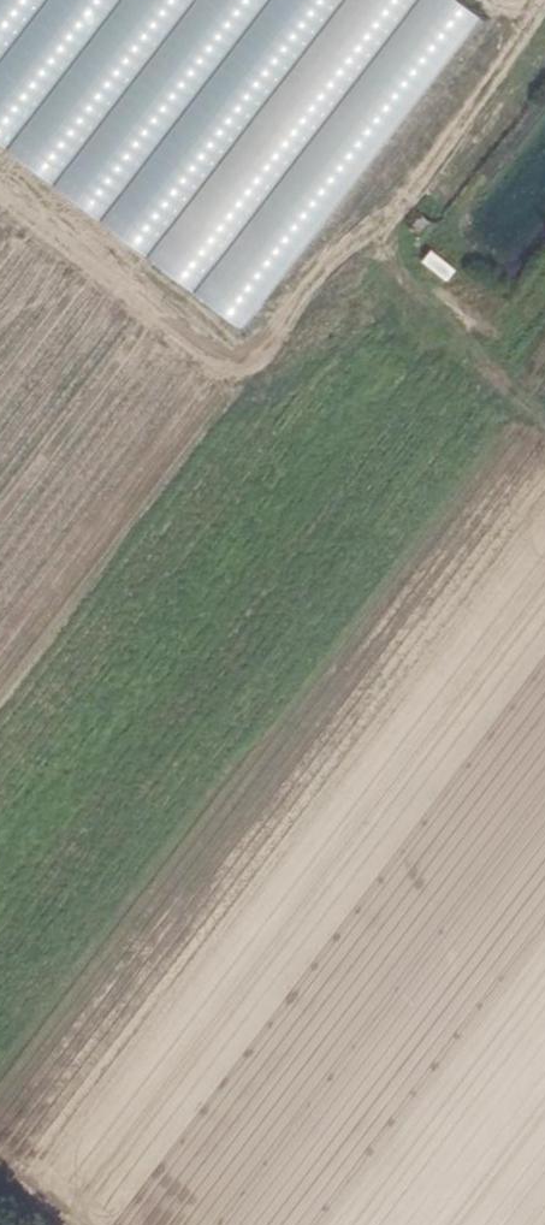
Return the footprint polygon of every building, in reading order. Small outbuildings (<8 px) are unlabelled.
[(19,158),(116,225),(272,0),(128,0),(19,158)] [(435,251),(427,262),(453,281),(461,270),(435,251)]
